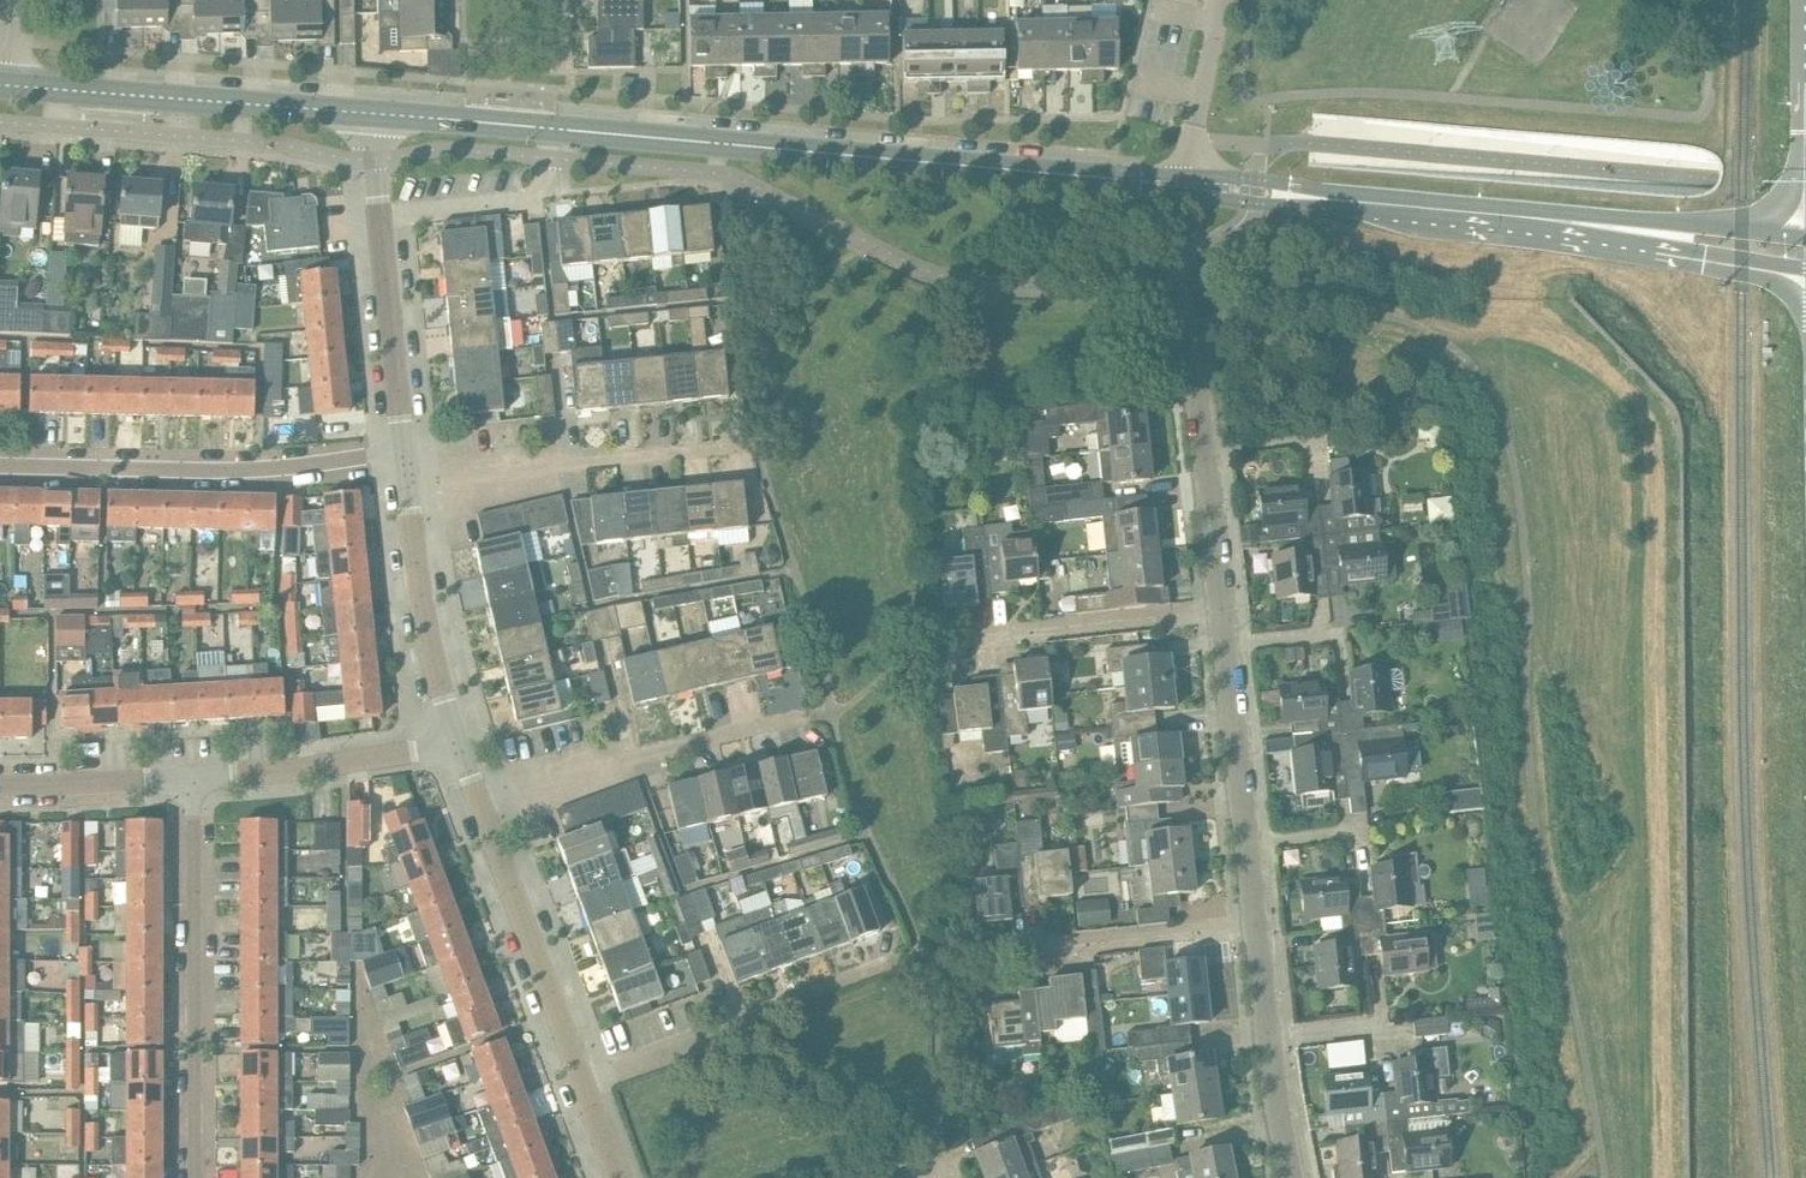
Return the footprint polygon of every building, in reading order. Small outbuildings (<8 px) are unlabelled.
[(104,9),(104,24),(117,24),(121,27),(143,27),(142,0),(104,0),(104,9)] [(168,13),(181,12),(180,0),(142,0),(143,27),(168,26),(168,13)] [(181,12),(181,27),(194,27),(194,30),(198,34),(219,33),(219,0),(180,0),(181,12)] [(219,33),(241,33),(245,29),(245,23),(258,23),(258,22),(257,0),(219,0),(219,33)] [(258,22),(258,23),(271,22),(271,37),(275,41),(296,40),(296,0),(257,0),(258,22)] [(296,40),(318,40),(322,36),(334,36),(334,46),(335,46),(334,0),(296,0),(296,40)] [(355,44),(354,0),(340,0),(341,44),(355,44)] [(445,0),(378,0),(378,13),(399,12),(399,13),(445,12),(445,0)] [(598,31),(602,31),(634,30),(644,30),(643,0),(597,0),(598,31)] [(1068,70),(1068,50),(1067,23),(1067,7),(1043,7),(1043,23),(1043,51),(1044,83),(1055,83),(1055,71),(1068,70)] [(399,12),(378,13),(379,30),(399,30),(400,52),(428,51),(427,38),(442,38),(446,34),(445,12),(399,13),(399,12)] [(678,14),(666,14),(667,28),(679,28),(678,14)] [(838,65),(838,33),(837,16),(813,17),(814,77),(825,77),(825,65),(838,65)] [(862,16),(837,16),(838,33),(838,65),(851,64),(851,76),(863,76),(862,16)] [(888,16),(862,16),(863,76),(874,76),(874,64),(888,64),(888,40),(888,16)] [(789,65),(788,17),(764,18),(765,78),(776,78),(776,66),(789,65)] [(814,77),(813,17),(788,17),(789,65),(802,65),(803,77),(814,77)] [(705,79),(716,78),(715,18),(689,19),(690,43),(690,67),(704,67),(705,79)] [(740,66),(740,18),(715,18),(716,78),(728,78),(727,66),(740,66)] [(764,18),(740,18),(740,66),(753,66),(754,78),(765,78),(764,18)] [(1067,23),(1068,50),(1068,70),(1081,70),(1081,82),(1093,82),(1092,22),(1067,23)] [(1117,22),(1092,22),(1093,82),(1104,82),(1104,70),(1118,70),(1117,22)] [(1044,83),(1043,51),(1043,23),(1017,23),(1017,48),(1018,72),(1032,71),(1032,83),(1044,83)] [(634,30),(602,31),(602,37),(588,37),(589,68),(635,67),(634,30)] [(979,94),(978,33),(953,34),(954,82),(967,82),(967,94),(979,94)] [(978,33),(979,94),(990,93),(990,81),(1004,81),(1004,57),(1003,33),(978,33)] [(918,94),(929,94),(928,34),(903,35),(903,59),(904,83),(918,82),(918,94)] [(954,82),(953,34),(928,34),(929,94),(941,94),(941,82),(954,82)] [(18,236),(19,217),(36,219),(39,176),(27,175),(28,168),(10,167),(9,173),(4,173),(0,226),(0,235),(18,236)] [(89,173),(71,172),(71,178),(69,178),(64,244),(99,247),(104,180),(88,179),(89,173)] [(161,185),(123,182),(120,226),(158,229),(159,219),(161,185)] [(233,190),(195,187),(192,224),(186,223),(184,240),(191,241),(191,243),(210,245),(210,243),(227,245),(229,227),(231,227),(233,190)] [(265,226),(267,252),(320,247),(316,205),(315,205),(315,201),(310,197),(304,198),(284,200),(283,195),(249,192),(246,226),(257,227),(265,226)] [(723,205),(676,210),(682,265),(684,265),(683,255),(714,252),(712,232),(726,230),(723,205)] [(682,265),(676,210),(646,213),(651,259),(671,257),(672,266),(682,265)] [(621,262),(651,259),(646,213),(616,216),(621,262)] [(591,266),(621,262),(616,216),(586,219),(591,266)] [(443,265),(489,261),(484,218),(443,222),(444,234),(440,234),(443,265)] [(591,266),(586,219),(557,222),(562,269),(591,266)] [(529,257),(540,256),(537,225),(522,227),(525,257),(529,257)] [(134,340),(170,341),(173,295),(171,295),(175,247),(154,246),(149,314),(134,314),(134,340)] [(542,275),(540,256),(529,257),(531,277),(542,275)] [(234,330),(235,311),(237,276),(237,261),(220,261),(216,292),(212,292),(211,296),(173,295),(170,341),(233,343),(233,330),(234,330)] [(492,291),(489,261),(443,265),(446,295),(492,291)] [(288,305),(304,303),(338,300),(335,272),(301,275),(285,277),(288,305)] [(237,276),(235,311),(254,308),(256,285),(236,285),(237,276)] [(0,281),(0,333),(15,334),(42,335),(44,306),(16,305),(18,282),(0,281)] [(570,314),(567,286),(551,287),(554,316),(570,314)] [(645,295),(625,297),(626,308),(656,305),(654,287),(644,288),(645,295)] [(654,287),(656,305),(686,302),(685,291),(657,294),(655,287),(654,287)] [(685,291),(686,302),(705,300),(704,289),(685,291)] [(449,326),(495,321),(492,291),(446,295),(449,326)] [(546,316),(544,296),(533,297),(535,317),(546,316)] [(626,308),(625,297),(605,299),(606,310),(626,308)] [(340,328),(338,300),(304,303),(306,331),(340,328)] [(44,306),(42,335),(70,336),(72,307),(44,306)] [(254,308),(235,311),(234,330),(253,331),(254,308)] [(693,355),(692,355),(697,401),(728,397),(724,352),(708,353),(704,318),(708,318),(707,308),(687,310),(688,320),(689,320),(693,355)] [(668,322),(688,320),(687,310),(666,312),(668,322)] [(627,316),(628,326),(647,324),(646,314),(627,316)] [(628,326),(627,316),(607,318),(608,328),(628,326)] [(495,321),(449,326),(452,356),(498,351),(513,350),(510,320),(495,321)] [(555,324),(558,353),(574,352),(571,322),(555,324)] [(539,325),(542,347),(542,355),(558,353),(555,324),(539,325)] [(306,331),(309,359),(343,355),(340,328),(306,331)] [(115,354),(115,339),(102,339),(101,353),(115,354)] [(131,340),(115,339),(115,354),(129,355),(131,340)] [(0,340),(0,412),(19,412),(20,380),(20,366),(6,365),(7,340),(0,340)] [(59,356),(59,343),(47,342),(47,355),(59,356)] [(74,343),(59,343),(59,356),(73,356),(74,343)] [(265,364),(282,362),(283,345),(265,344),(265,364)] [(156,361),(171,361),(171,348),(157,347),(156,361)] [(544,367),(542,355),(542,347),(531,348),(533,368),(544,367)] [(171,348),(171,361),(185,362),(186,349),(171,348)] [(212,364),(227,365),(227,350),(213,349),(212,364)] [(227,350),(227,365),(240,366),(241,351),(227,350)] [(452,356),(455,385),(501,380),(498,351),(452,356)] [(312,387),(346,383),(343,355),(309,359),(312,387)] [(662,358),(667,404),(697,401),(692,355),(662,358)] [(632,361),(637,407),(667,404),(662,358),(632,361)] [(602,364),(607,410),(637,407),(632,361),(602,364)] [(282,362),(265,364),(264,392),(281,390),(282,362)] [(607,410),(602,364),(572,367),(576,413),(607,410)] [(226,384),(225,417),(254,418),(254,385),(255,369),(226,368),(226,384)] [(535,376),(539,417),(555,416),(552,392),(550,375),(535,376)] [(29,412),(58,413),(58,380),(30,379),(29,412)] [(58,413),(86,414),(87,380),(58,380),(58,413)] [(87,380),(86,414),(114,414),(114,381),(87,380)] [(501,380),(455,385),(458,416),(504,412),(501,380)] [(142,415),(142,382),(114,381),(114,414),(142,415)] [(142,415),(170,416),(171,382),(142,382),(142,415)] [(170,416),(198,416),(198,383),(171,382),(170,416)] [(225,417),(226,384),(198,383),(198,416),(225,417)] [(349,412),(346,383),(312,387),(315,415),(349,412)] [(281,390),(264,392),(263,418),(281,418),(281,390)] [(1093,406),(1020,414),(1022,430),(1095,422),(1094,419),(1093,406)] [(993,413),(969,415),(970,434),(995,432),(993,413)] [(1098,453),(1147,448),(1143,414),(1094,419),(1095,422),(1098,453)] [(956,419),(923,422),(925,442),(958,439),(956,419)] [(1147,448),(1098,453),(1101,482),(1026,490),(1028,509),(1065,505),(1065,506),(1108,502),(1108,500),(1104,500),(1102,485),(1150,480),(1147,448)] [(1334,505),(1319,507),(1322,537),(1344,535),(1380,531),(1380,526),(1384,521),(1379,517),(1378,513),(1371,514),(1369,495),(1377,494),(1375,475),(1367,476),(1367,473),(1331,477),(1334,505)] [(711,486),(716,532),(748,528),(743,483),(711,486)] [(716,532),(711,486),(681,489),(686,535),(688,547),(689,547),(687,535),(716,532)] [(1302,487),(1259,492),(1263,528),(1268,527),(1270,543),(1294,540),(1301,540),(1322,537),(1319,507),(1305,508),(1302,487)] [(681,489),(651,492),(656,538),(671,536),(672,548),(688,547),(686,535),(681,489)] [(16,492),(0,492),(0,525),(15,525),(16,492)] [(43,526),(43,493),(16,492),(15,525),(14,546),(29,546),(29,526),(43,526)] [(626,541),(656,538),(651,492),(621,495),(626,541)] [(71,494),(43,493),(43,526),(56,526),(56,546),(70,546),(71,527),(71,494)] [(301,513),(301,527),(314,526),(331,524),(360,521),(357,493),(325,496),(326,510),(301,513)] [(71,527),(70,546),(71,527),(99,527),(99,518),(100,494),(71,494),(71,527)] [(135,528),(136,495),(107,495),(107,527),(106,541),(135,542),(135,528)] [(135,528),(163,529),(164,496),(136,495),(135,528)] [(547,499),(554,528),(568,525),(569,525),(562,495),(547,499)] [(626,541),(621,495),(591,499),(595,544),(626,541)] [(1450,495),(1429,500),(1434,524),(1455,519),(1450,495)] [(191,529),(192,496),(164,496),(163,529),(190,529),(191,529)] [(206,530),(219,530),(220,497),(192,496),(191,529),(206,530)] [(247,531),(247,498),(220,497),(219,530),(247,531)] [(276,498),(247,498),(247,531),(247,549),(259,549),(259,531),(275,531),(276,498)] [(284,513),(284,527),(301,527),(301,513),(301,499),(284,499),(284,513)] [(533,502),(540,531),(552,529),(554,528),(547,499),(533,502)] [(520,505),(527,535),(540,531),(533,502),(520,505)] [(1110,516),(1108,502),(1065,506),(1029,510),(1031,525),(1067,521),(1102,518),(1110,517),(1110,516)] [(520,536),(527,535),(520,505),(506,508),(512,538),(520,536)] [(506,508),(492,512),(498,540),(512,538),(506,508)] [(1110,516),(1110,517),(1102,518),(1106,558),(1158,552),(1153,511),(1115,515),(1110,516)] [(484,543),(498,540),(492,512),(477,515),(484,543)] [(331,524),(314,526),(316,554),(363,549),(360,521),(331,524)] [(554,528),(552,529),(553,536),(570,532),(568,525),(554,528)] [(983,529),(990,594),(1007,592),(1006,583),(1038,579),(1035,556),(1034,544),(1012,545),(1010,526),(983,529)] [(1258,542),(1257,526),(1240,527),(1242,544),(1258,542)] [(284,529),(284,537),(300,537),(301,527),(284,527),(284,529)] [(977,596),(990,594),(983,529),(961,531),(964,559),(939,561),(944,609),(978,605),(977,596)] [(1344,535),(1322,537),(1325,565),(1340,563),(1342,585),(1386,580),(1384,570),(1390,569),(1393,567),(1391,546),(1387,544),(1382,545),(1380,531),(1344,535)] [(527,566),(520,536),(512,538),(484,543),(475,545),(482,576),(527,566)] [(1302,553),(1273,556),(1278,599),(1314,595),(1311,566),(1325,565),(1322,537),(1301,540),(1302,553)] [(572,539),(563,541),(567,556),(575,554),(572,539)] [(319,582),(366,577),(363,549),(316,554),(319,582)] [(1162,588),(1158,552),(1106,558),(1110,593),(1075,597),(1076,614),(1159,605),(1159,603),(1144,605),(1143,590),(1162,588)] [(740,566),(721,569),(722,580),(759,574),(753,553),(738,555),(740,566)] [(573,587),(583,584),(578,563),(568,566),(573,587)] [(1051,578),(1050,564),(1037,566),(1038,580),(1051,578)] [(527,566),(482,576),(489,606),(534,596),(527,566)] [(616,582),(611,566),(587,572),(594,602),(618,596),(619,598),(633,595),(631,579),(616,582)] [(662,590),(661,579),(660,580),(659,569),(640,570),(643,593),(662,590)] [(691,574),(693,585),(722,580),(721,569),(691,574)] [(662,590),(693,585),(691,574),(661,579),(662,590)] [(282,588),(294,589),(295,575),(283,575),(282,588)] [(366,577),(319,582),(322,609),(369,605),(366,577)] [(760,580),(731,585),(734,597),(763,592),(760,580)] [(587,602),(583,584),(573,587),(577,604),(587,602)] [(700,591),(703,602),(734,597),(731,585),(700,591)] [(294,589),(282,588),(282,602),(286,603),(286,612),(298,611),(298,602),(294,602),(294,589)] [(245,604),(245,590),(231,590),(231,605),(245,604)] [(260,604),(260,590),(245,590),(245,604),(260,604)] [(673,607),(703,602),(700,591),(670,596),(673,607)] [(182,606),(189,606),(189,593),(176,593),(176,606),(182,605),(182,606)] [(189,593),(189,606),(195,606),(195,605),(204,605),(204,593),(189,593)] [(83,596),(70,596),(70,609),(98,608),(97,594),(83,595),(83,596)] [(148,594),(134,595),(133,607),(148,606),(148,594)] [(120,607),(133,607),(134,595),(120,595),(120,607)] [(70,609),(70,596),(56,597),(55,596),(44,596),(44,609),(70,609)] [(496,636),(541,625),(534,596),(489,606),(496,636)] [(673,607),(670,596),(652,599),(654,610),(673,607)] [(27,610),(26,598),(12,598),(13,610),(27,610)] [(639,604),(600,611),(607,640),(619,636),(619,632),(647,628),(639,604)] [(372,633),(369,605),(322,609),(324,637),(372,633)] [(195,606),(189,606),(182,606),(183,627),(197,626),(196,614),(195,614),(195,606)] [(9,610),(0,610),(0,623),(9,623),(9,610)] [(1431,610),(1413,612),(1414,624),(1433,622),(1431,610)] [(286,612),(288,640),(300,639),(299,626),(298,611),(286,612)] [(592,643),(607,640),(600,611),(582,615),(589,644),(592,643)] [(252,624),(252,612),(238,613),(239,625),(252,624)] [(266,612),(252,612),(252,624),(266,624),(266,612)] [(196,614),(197,626),(211,626),(210,614),(196,614)] [(141,616),(141,628),(167,627),(167,615),(155,615),(141,616)] [(128,628),(141,628),(141,616),(127,616),(128,628)] [(86,661),(86,654),(85,617),(71,618),(54,618),(56,662),(86,661)] [(113,654),(112,617),(85,617),(86,654),(113,654)] [(1460,619),(1450,621),(1452,639),(1463,638),(1460,619)] [(547,654),(541,625),(496,636),(503,665),(547,654)] [(772,626),(742,633),(752,678),(782,671),(772,626)] [(327,665),(342,664),(374,660),(372,633),(324,637),(327,665)] [(722,685),(752,678),(742,633),(712,640),(722,685)] [(300,639),(288,640),(289,654),(301,654),(300,639)] [(693,692),(722,685),(712,640),(683,647),(693,692)] [(589,644),(582,645),(587,664),(596,662),(592,643),(589,644)] [(1140,646),(1106,649),(1108,674),(1123,672),(1125,687),(1172,682),(1169,657),(1141,660),(1140,646)] [(663,699),(693,692),(683,647),(653,654),(663,699)] [(1304,660),(1303,649),(1284,651),(1285,662),(1304,660)] [(503,665),(510,694),(555,684),(550,665),(564,662),(562,651),(547,654),(503,665)] [(633,706),(663,699),(653,654),(623,661),(633,706)] [(344,691),(359,690),(377,688),(374,660),(342,664),(344,691)] [(1014,674),(999,675),(1006,739),(1027,736),(1025,713),(1052,710),(1051,696),(1047,660),(1013,664),(1014,674)] [(254,684),(256,717),(285,715),(283,682),(269,683),(267,664),(254,665),(254,684)] [(225,667),(228,719),(256,717),(254,684),(254,665),(225,667)] [(225,667),(198,668),(198,671),(200,720),(228,719),(225,667)] [(1354,701),(1339,703),(1342,732),(1365,729),(1363,719),(1392,716),(1389,691),(1399,690),(1403,684),(1401,673),(1397,669),(1387,670),(1387,668),(1350,672),(1354,701)] [(143,691),(145,724),(173,722),(171,689),(170,670),(142,672),(143,691)] [(173,722),(200,720),(198,671),(182,672),(183,688),(171,689),(170,670),(171,689),(173,722)] [(114,678),(115,693),(117,725),(144,724),(141,672),(113,674),(114,678)] [(610,701),(603,673),(588,676),(595,705),(610,701)] [(954,694),(939,695),(943,735),(981,731),(984,754),(1007,752),(1007,745),(1006,739),(999,675),(984,677),(985,686),(953,690),(954,694)] [(1050,676),(1051,687),(1061,686),(1060,675),(1050,676)] [(89,727),(86,677),(71,678),(72,695),(59,696),(61,729),(89,727)] [(86,677),(89,727),(117,725),(115,693),(114,678),(87,679),(87,677),(86,677)] [(292,696),(304,695),(303,681),(291,682),(292,696)] [(1126,703),(1109,704),(1112,729),(1148,725),(1147,711),(1175,708),(1172,682),(1125,687),(1126,703)] [(1322,683),(1279,687),(1283,723),(1319,719),(1321,734),(1321,735),(1342,732),(1339,703),(1337,684),(1323,685),(1322,683)] [(555,684),(510,694),(517,723),(561,713),(555,684)] [(359,690),(344,691),(329,693),(313,694),(304,695),(292,696),(294,725),(315,723),(314,709),(330,707),(346,706),(347,720),(380,717),(377,688),(359,690)] [(0,738),(31,738),(31,724),(46,724),(46,703),(0,703),(0,737),(0,738)] [(1053,715),(1055,730),(1066,729),(1064,714),(1053,715)] [(1462,722),(1453,723),(1454,736),(1463,735),(1462,722)] [(1148,725),(1112,729),(1116,768),(1133,766),(1181,761),(1180,758),(1186,758),(1184,740),(1179,741),(1178,736),(1150,739),(1148,725)] [(1365,729),(1342,732),(1345,760),(1351,814),(1366,813),(1362,781),(1405,776),(1405,770),(1420,769),(1417,744),(1402,745),(1401,740),(1400,725),(1369,729),(1365,729)] [(1321,735),(1292,738),(1293,752),(1298,795),(1334,791),(1331,762),(1345,760),(1342,732),(1321,735)] [(1056,736),(1058,751),(1072,749),(1070,735),(1056,736)] [(786,759),(796,804),(827,796),(816,752),(786,759)] [(786,759),(756,766),(766,811),(769,822),(798,815),(796,804),(786,759)] [(1135,781),(1116,783),(1119,810),(1126,809),(1157,806),(1157,805),(1182,802),(1180,787),(1184,787),(1181,761),(1133,766),(1135,781)] [(726,773),(736,818),(766,811),(756,766),(726,773)] [(1012,773),(1013,787),(1026,786),(1025,771),(1012,773)] [(706,825),(736,818),(726,773),(697,780),(706,825)] [(706,825),(697,780),(668,787),(678,831),(706,825)] [(637,781),(622,786),(632,814),(647,809),(637,781)] [(632,814),(622,786),(610,791),(620,819),(632,814)] [(1057,787),(1046,788),(1047,798),(1057,797),(1058,797),(1057,787)] [(1036,789),(1012,792),(1013,801),(1037,799),(1036,789)] [(620,819),(610,791),(597,795),(607,823),(620,819)] [(1448,795),(1450,812),(1484,808),(1482,791),(1448,795)] [(607,823),(597,795),(582,801),(592,828),(607,823)] [(579,833),(592,828),(582,801),(569,806),(579,833)] [(349,804),(348,867),(358,868),(360,868),(361,847),(368,847),(368,804),(349,804)] [(566,838),(579,833),(569,806),(556,810),(566,838)] [(1127,823),(1125,823),(1129,867),(1149,865),(1149,866),(1192,861),(1188,830),(1160,833),(1157,806),(1126,809),(1127,823)] [(393,864),(432,849),(421,822),(410,826),(404,810),(385,818),(396,846),(381,852),(386,865),(393,864)] [(1276,816),(1276,828),(1287,827),(1286,815),(1276,816)] [(1304,816),(1305,826),(1317,825),(1316,815),(1304,816)] [(1018,842),(1019,855),(1023,888),(1038,886),(1039,898),(1072,895),(1067,853),(1043,856),(1041,842),(1039,820),(1016,822),(1018,842)] [(86,851),(98,851),(98,822),(86,823),(86,851)] [(115,851),(160,851),(160,822),(127,822),(127,823),(115,823),(115,851)] [(242,850),(287,850),(287,822),(242,822),(242,850)] [(340,822),(314,822),(314,850),(340,850),(340,822)] [(7,869),(22,869),(21,823),(0,823),(0,869),(7,869)] [(63,869),(80,869),(79,823),(63,823),(63,869)] [(579,833),(566,838),(557,841),(568,870),(611,854),(601,826),(607,823),(592,828),(579,833)] [(803,839),(806,853),(842,843),(838,829),(803,839)] [(647,841),(658,870),(670,866),(659,837),(647,841)] [(806,853),(803,839),(785,845),(789,858),(806,853)] [(1023,888),(1019,855),(1018,842),(993,845),(997,880),(974,883),(979,924),(1012,921),(1010,909),(1025,907),(1023,888)] [(847,845),(816,854),(820,865),(851,855),(847,845)] [(745,846),(743,847),(748,868),(777,859),(775,847),(747,855),(745,846)] [(748,868),(743,847),(723,853),(729,873),(748,868)] [(411,887),(441,875),(432,849),(393,864),(386,865),(386,866),(389,865),(398,891),(411,887)] [(625,849),(611,854),(568,870),(578,898),(622,883),(621,881),(635,876),(625,849)] [(242,878),(287,878),(287,850),(242,850),(242,878)] [(98,865),(98,851),(86,851),(86,865),(98,865)] [(160,851),(115,851),(115,878),(127,878),(160,878),(160,851)] [(340,867),(340,853),(326,853),(326,867),(340,867)] [(699,882),(688,853),(673,858),(684,887),(699,882)] [(802,870),(820,865),(816,854),(799,860),(802,870)] [(1375,896),(1361,898),(1364,927),(1385,925),(1384,910),(1389,909),(1413,906),(1410,885),(1419,884),(1416,856),(1390,859),(1390,865),(1372,867),(1373,880),(1375,896)] [(1153,909),(1137,911),(1138,926),(1170,923),(1168,908),(1185,906),(1184,893),(1195,892),(1192,861),(1149,866),(1153,909)] [(759,872),(760,877),(763,883),(783,876),(779,865),(759,872)] [(658,870),(637,877),(641,887),(656,882),(663,899),(680,893),(670,866),(658,870)] [(360,881),(360,868),(358,868),(348,867),(348,877),(349,904),(362,903),(362,881),(360,881)] [(7,899),(22,899),(22,869),(7,869),(0,869),(0,899),(7,899)] [(63,894),(79,894),(80,869),(63,869),(63,894)] [(763,883),(760,877),(759,872),(730,881),(733,892),(763,883)] [(451,901),(441,875),(411,887),(420,913),(451,901)] [(98,878),(85,878),(85,906),(99,906),(98,893),(98,878)] [(160,878),(127,878),(128,906),(160,906),(160,878)] [(242,878),(242,906),(287,906),(287,878),(242,878)] [(1323,880),(1300,883),(1304,919),(1321,917),(1322,932),(1338,930),(1364,927),(1361,898),(1359,880),(1358,878),(1344,879),(1344,878),(1323,880)] [(835,901),(834,901),(850,943),(879,932),(863,890),(847,896),(841,880),(829,885),(835,901)] [(588,926),(632,911),(622,883),(578,898),(588,926)] [(700,923),(715,917),(705,889),(689,894),(700,923)] [(1487,889),(1468,891),(1470,907),(1488,905),(1487,889)] [(326,906),(341,906),(341,892),(326,892),(326,906)] [(744,912),(771,904),(768,893),(741,900),(744,912)] [(690,938),(704,933),(700,923),(689,894),(676,899),(685,924),(690,938)] [(806,911),(821,954),(850,943),(834,901),(817,907),(813,897),(802,901),(806,911)] [(7,930),(22,930),(22,899),(7,899),(0,899),(0,930),(7,930)] [(63,899),(56,899),(56,911),(66,911),(79,911),(78,899),(63,899)] [(1105,899),(1077,903),(1080,927),(1108,924),(1105,899)] [(460,927),(451,901),(420,913),(407,917),(417,943),(460,927)] [(771,905),(792,964),(821,954),(806,911),(789,918),(783,901),(771,905)] [(748,933),(764,975),(792,964),(771,905),(742,916),(748,933)] [(99,906),(85,906),(86,921),(99,921),(99,906)] [(160,934),(160,906),(128,906),(115,906),(115,934),(128,934),(160,934)] [(242,934),(287,934),(287,906),(242,906),(242,934)] [(331,934),(350,934),(350,933),(349,916),(348,916),(348,932),(341,932),(341,906),(326,906),(327,933),(331,933),(331,934)] [(593,957),(599,955),(642,939),(632,911),(588,926),(594,941),(588,943),(593,957)] [(67,929),(79,929),(79,915),(67,915),(67,929)] [(358,932),(362,931),(362,916),(349,916),(350,933),(355,933),(358,932)] [(685,924),(675,928),(681,946),(692,942),(690,938),(685,924)] [(1385,925),(1364,927),(1367,956),(1381,954),(1384,976),(1427,971),(1426,961),(1430,961),(1434,956),(1432,939),(1427,935),(1423,936),(1423,933),(1387,937),(1385,925)] [(427,969),(438,965),(470,953),(460,927),(417,943),(427,969)] [(1340,944),(1315,947),(1320,990),(1356,986),(1352,958),(1367,956),(1364,927),(1338,930),(1340,944)] [(350,934),(350,962),(361,962),(362,961),(365,961),(376,958),(384,955),(394,951),(394,950),(383,954),(375,928),(362,932),(362,931),(358,932),(355,933),(350,933),(350,934)] [(79,929),(67,929),(67,943),(79,943),(79,929)] [(764,975),(748,933),(720,943),(736,985),(764,975)] [(160,962),(160,934),(128,934),(128,962),(160,962)] [(287,934),(242,934),(242,962),(275,962),(288,962),(287,934)] [(350,962),(350,934),(331,934),(331,962),(332,962),(350,962)] [(642,939),(599,955),(610,983),(653,968),(642,939)] [(82,962),(92,962),(92,947),(82,947),(82,962)] [(1168,997),(1206,993),(1202,960),(1166,964),(1164,948),(1139,950),(1142,981),(1166,978),(1168,997)] [(394,951),(384,955),(376,958),(365,961),(362,961),(365,976),(370,990),(383,986),(405,977),(394,951)] [(707,969),(700,951),(685,956),(695,984),(710,979),(707,969)] [(480,979),(470,953),(438,965),(448,991),(480,979)] [(20,992),(25,992),(25,961),(7,961),(0,961),(0,992),(20,992)] [(92,977),(92,962),(82,962),(82,976),(84,976),(85,990),(95,990),(95,977),(92,977)] [(113,990),(128,990),(160,990),(160,962),(128,962),(113,962),(113,990)] [(242,990),(275,990),(275,962),(242,962),(242,990)] [(350,962),(332,962),(336,963),(336,977),(350,977),(350,962)] [(653,968),(610,983),(620,1013),(663,997),(653,968)] [(1100,1003),(1096,970),(1081,972),(1084,1005),(1100,1003)] [(1085,1020),(1083,1006),(1080,976),(1048,980),(1050,989),(1033,991),(1038,1036),(1055,1034),(1056,1037),(1087,1034),(1085,1020)] [(452,1001),(443,1004),(449,1021),(490,1006),(480,979),(448,991),(452,1001)] [(66,981),(66,992),(79,992),(80,992),(80,981),(66,981)] [(370,990),(376,1004),(388,1000),(383,986),(370,990)] [(1490,998),(1466,1000),(1468,1015),(1505,1011),(1503,988),(1489,989),(1490,998)] [(128,1018),(160,1018),(160,990),(128,990),(128,1018)] [(275,990),(242,990),(242,1018),(275,1018),(275,990)] [(1038,1036),(1033,991),(1018,993),(1019,1002),(988,1006),(993,1051),(1020,1048),(1022,1057),(1040,1055),(1038,1036)] [(20,992),(0,992),(0,1022),(20,1022),(20,992)] [(79,992),(66,992),(67,1022),(79,1022),(79,992)] [(1206,993),(1168,997),(1172,1026),(1209,1022),(1206,993)] [(336,1018),(350,1018),(350,1002),(336,1002),(336,1018)] [(1100,1003),(1084,1005),(1085,1005),(1086,1020),(1089,1052),(1106,1050),(1100,1003)] [(85,1018),(98,1018),(98,1004),(85,1004),(85,1018)] [(494,1017),(490,1006),(449,1021),(442,1023),(452,1050),(508,1029),(503,1016),(500,1015),(494,1017)] [(1448,1034),(1447,1017),(1413,1021),(1415,1038),(1448,1034)] [(99,1032),(98,1018),(85,1018),(85,1032),(99,1032)] [(161,1046),(160,1018),(128,1018),(128,1046),(161,1046)] [(294,1033),(294,1018),(275,1018),(242,1018),(242,1046),(275,1046),(275,1033),(294,1033)] [(336,1018),(310,1018),(310,1035),(327,1035),(327,1046),(349,1046),(350,1018),(336,1018)] [(24,1053),(25,1022),(20,1022),(0,1022),(0,1053),(24,1053)] [(386,1029),(391,1042),(396,1040),(402,1037),(398,1024),(386,1029)] [(1132,1049),(1160,1046),(1158,1028),(1126,1032),(1128,1050),(1132,1049)] [(407,1049),(402,1037),(391,1042),(401,1069),(430,1058),(425,1043),(407,1049)] [(67,1053),(80,1053),(80,1040),(66,1040),(67,1053)] [(482,1078),(482,1079),(513,1068),(503,1041),(472,1052),(477,1065),(464,1069),(469,1082),(482,1078)] [(1366,1055),(1364,1041),(1338,1043),(1340,1058),(1366,1055)] [(1184,1059),(1182,1044),(1160,1046),(1132,1049),(1134,1065),(1156,1062),(1159,1078),(1170,1076),(1173,1095),(1216,1089),(1211,1055),(1187,1058),(1184,1059)] [(1423,1060),(1395,1063),(1398,1092),(1384,1093),(1387,1123),(1409,1121),(1407,1106),(1412,1105),(1436,1103),(1433,1077),(1449,1076),(1446,1049),(1422,1052),(1423,1060)] [(0,1053),(0,1085),(24,1085),(24,1053),(0,1053)] [(80,1083),(80,1053),(67,1053),(67,1087),(78,1086),(80,1083)] [(109,1053),(109,1082),(128,1082),(161,1082),(161,1053),(109,1053)] [(242,1053),(242,1082),(292,1082),(292,1053),(242,1053)] [(336,1082),(350,1082),(350,1054),(318,1053),(318,1081),(336,1081),(336,1082)] [(85,1082),(99,1082),(99,1068),(85,1068),(85,1082)] [(492,1106),(523,1094),(513,1068),(482,1079),(492,1106)] [(413,1105),(427,1099),(422,1086),(431,1083),(427,1069),(403,1078),(413,1105)] [(1344,1128),(1387,1123),(1384,1093),(1369,1095),(1366,1073),(1323,1078),(1327,1114),(1343,1112),(1344,1128)] [(99,1082),(85,1082),(85,1096),(99,1096),(99,1082)] [(161,1110),(161,1082),(128,1082),(128,1110),(161,1110)] [(242,1082),(242,1110),(275,1110),(292,1110),(292,1082),(242,1082)] [(315,1110),(350,1110),(350,1082),(336,1082),(336,1094),(326,1094),(326,1093),(307,1094),(307,1110),(315,1110)] [(126,1086),(116,1086),(116,1109),(127,1109),(126,1086)] [(1221,1119),(1216,1089),(1173,1095),(1177,1126),(1221,1119)] [(451,1120),(442,1094),(427,1099),(413,1105),(404,1108),(413,1133),(424,1130),(451,1120)] [(487,1137),(532,1120),(523,1094),(492,1106),(477,1111),(487,1137)] [(1472,1113),(1470,1098),(1454,1100),(1456,1115),(1472,1113)] [(16,1134),(16,1133),(8,1133),(8,1102),(0,1102),(0,1134),(16,1134)] [(1030,1134),(1031,1133),(1062,1122),(1057,1109),(1047,1113),(1025,1121),(1030,1134)] [(67,1119),(67,1133),(79,1133),(79,1110),(67,1110),(67,1119)] [(161,1110),(128,1110),(128,1138),(161,1138),(161,1110)] [(275,1110),(242,1110),(242,1138),(275,1138),(294,1137),(294,1123),(275,1123),(275,1110)] [(350,1123),(350,1110),(315,1110),(315,1126),(347,1126),(347,1137),(359,1137),(359,1123),(350,1123)] [(413,1133),(423,1160),(445,1152),(444,1151),(452,1149),(447,1136),(456,1133),(451,1120),(424,1130),(413,1133)] [(491,1148),(497,1163),(542,1146),(532,1120),(487,1137),(466,1144),(470,1156),(491,1148)] [(1409,1121),(1387,1123),(1390,1151),(1392,1173),(1394,1173),(1393,1171),(1406,1169),(1406,1171),(1450,1167),(1446,1131),(1410,1135),(1409,1121)] [(1375,1153),(1390,1151),(1387,1123),(1344,1128),(1345,1133),(1366,1131),(1367,1139),(1337,1143),(1340,1165),(1336,1166),(1332,1169),(1334,1177),(1378,1177),(1375,1153)] [(86,1138),(98,1138),(98,1124),(86,1124),(86,1138)] [(1111,1158),(1169,1146),(1169,1143),(1176,1142),(1173,1125),(1107,1138),(1111,1158)] [(79,1147),(79,1133),(67,1133),(67,1147),(79,1147)] [(986,1177),(1002,1177),(1034,1166),(1026,1144),(1034,1141),(1031,1133),(1030,1134),(976,1153),(986,1177)] [(16,1134),(0,1134),(0,1164),(16,1164),(16,1134)] [(242,1138),(242,1165),(275,1165),(275,1152),(294,1152),(294,1137),(275,1138),(242,1138)] [(359,1137),(347,1137),(347,1151),(330,1151),(330,1165),(359,1165),(359,1151),(359,1137)] [(98,1152),(98,1138),(86,1138),(86,1152),(98,1152)] [(161,1166),(161,1138),(128,1138),(112,1138),(112,1166),(128,1166),(161,1166)] [(497,1163),(499,1162),(505,1177),(536,1177),(552,1172),(551,1172),(548,1162),(554,1160),(555,1156),(550,1142),(542,1146),(497,1163)] [(1169,1146),(1111,1158),(1114,1174),(1173,1162),(1169,1146)] [(1228,1149),(1204,1153),(1176,1159),(1180,1177),(1234,1177),(1228,1149)] [(423,1160),(430,1177),(456,1177),(468,1174),(463,1159),(449,1164),(445,1152),(423,1160)] [(0,1164),(0,1177),(8,1177),(8,1165),(16,1165),(16,1164),(0,1164)] [(275,1165),(242,1165),(242,1177),(275,1177),(275,1165)] [(161,1166),(128,1166),(128,1177),(161,1177),(161,1166)] [(1034,1166),(1002,1177),(1038,1177),(1034,1166)]
